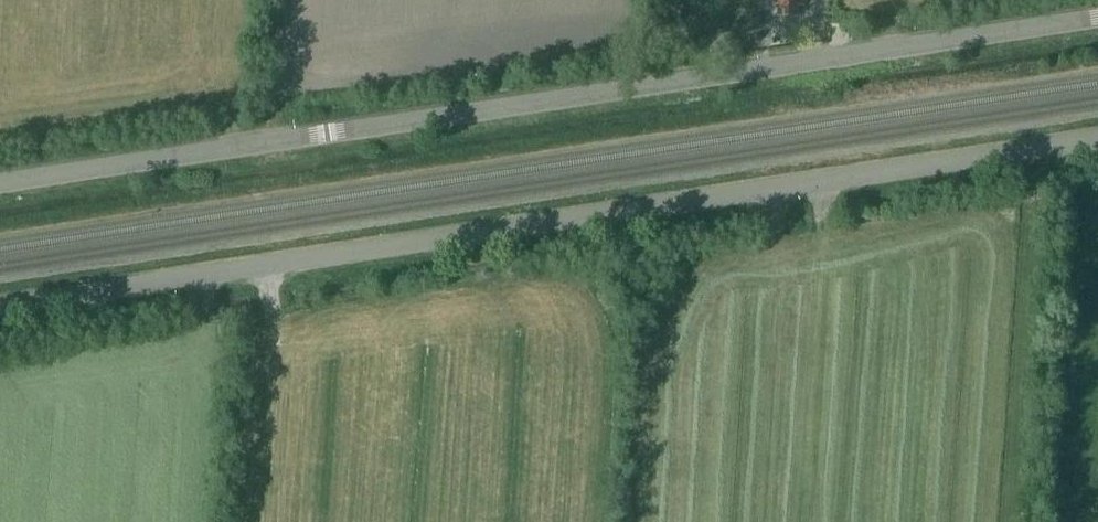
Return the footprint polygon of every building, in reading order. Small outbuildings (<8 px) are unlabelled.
[(773,4),(779,4),(778,15),(798,15),(798,5),(804,5),(804,0),(773,0),(773,4)]
